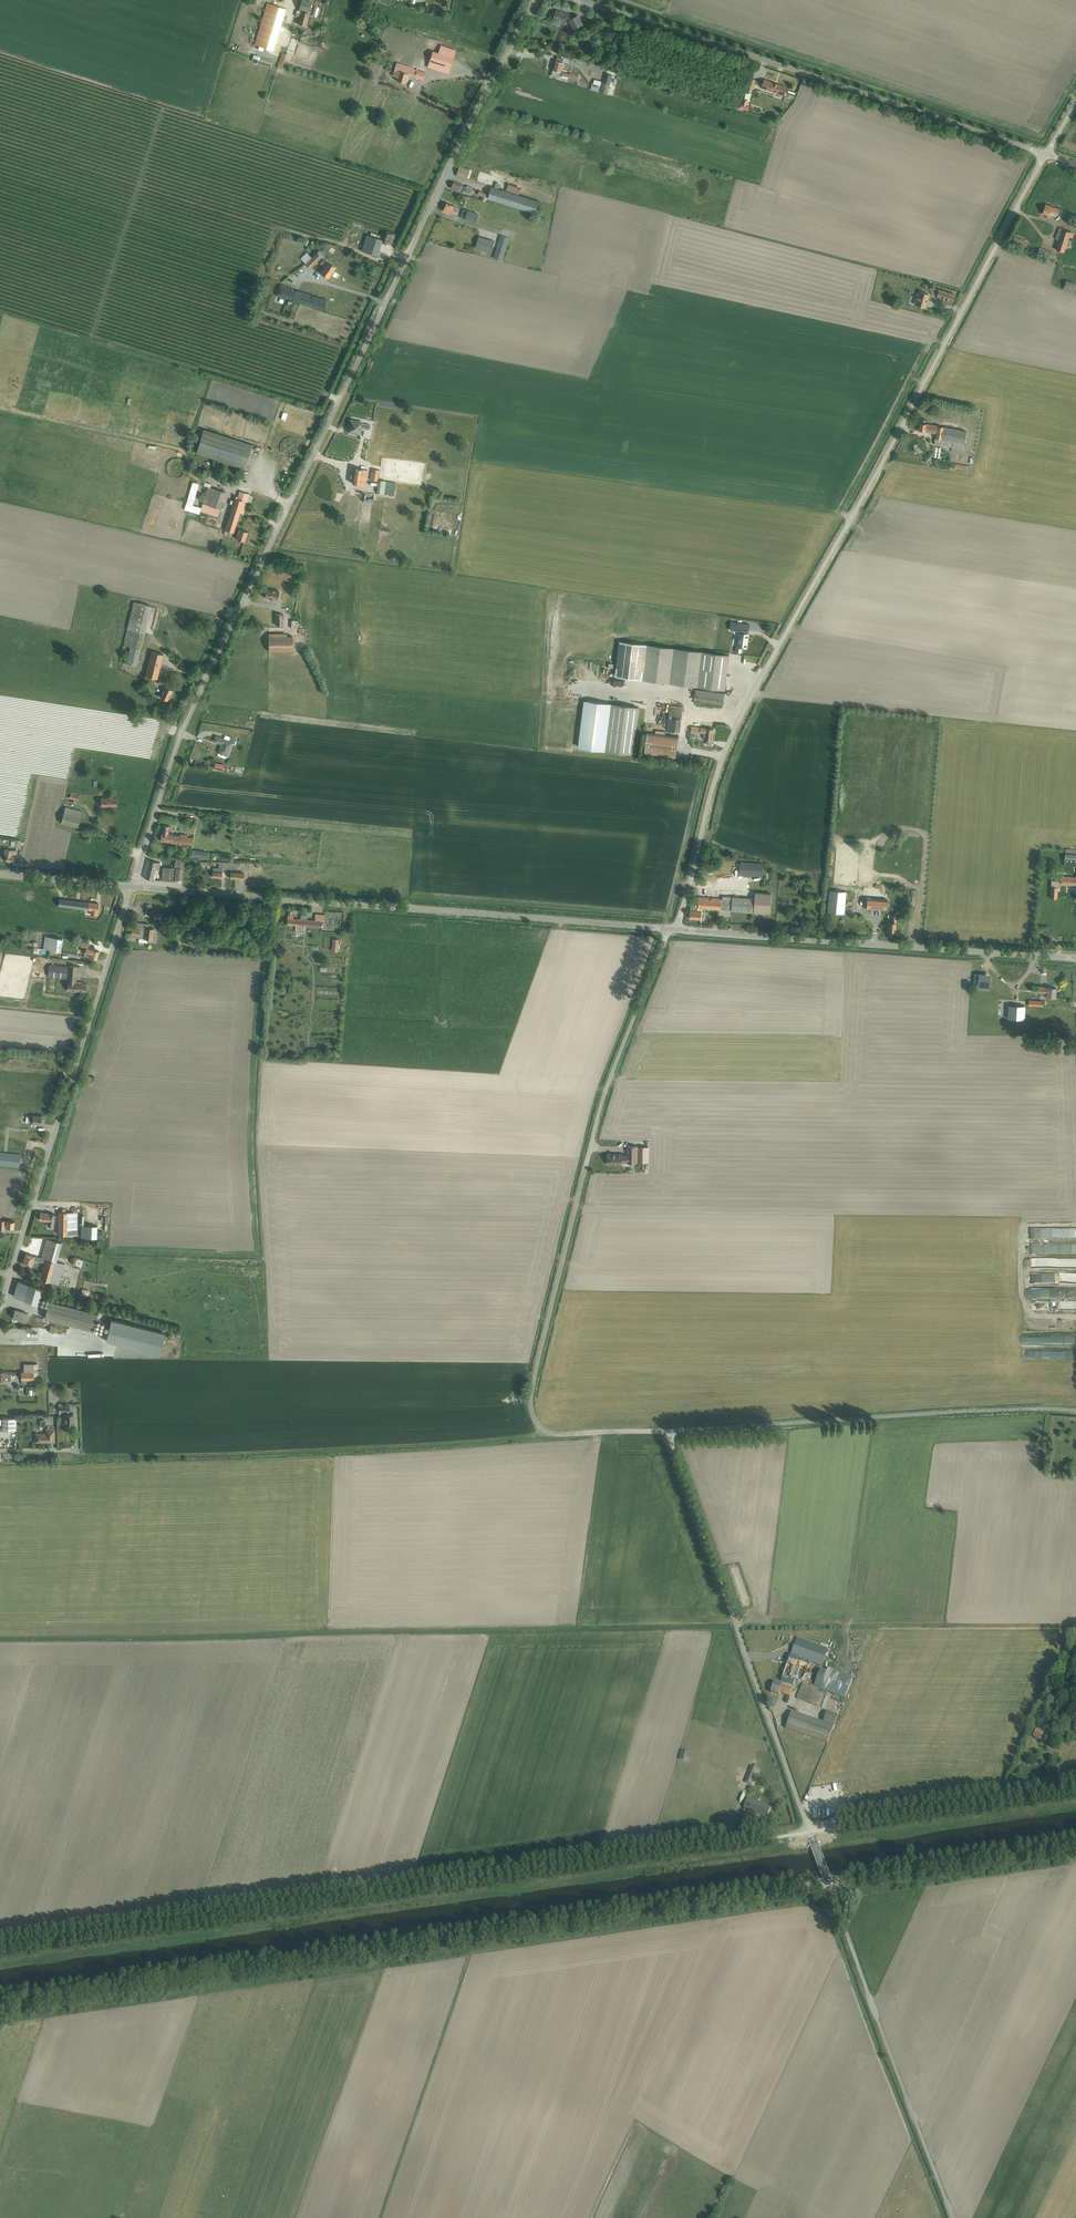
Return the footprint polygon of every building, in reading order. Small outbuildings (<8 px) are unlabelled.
[(297,24),(305,26),(309,14),(308,13),(311,2),(302,0),(301,0),(298,11),(301,11),(297,24)] [(259,30),(277,35),(285,9),(267,3),(259,30)] [(553,20),(552,20),(553,20),(565,24),(567,19),(569,19),(573,28),(573,29),(583,24),(582,24),(579,18),(570,15),(570,14),(568,14),(556,10),(553,20)] [(257,57),(256,63),(271,67),(272,62),(257,57)] [(429,61),(427,67),(448,74),(450,68),(429,61)] [(555,61),(550,76),(555,77),(557,71),(560,72),(563,63),(555,61)] [(417,70),(411,68),(411,67),(397,63),(392,76),(397,78),(396,81),(404,83),(407,74),(414,77),(423,80),(425,73),(417,70)] [(577,82),(579,76),(569,73),(569,74),(562,73),(561,76),(568,78),(567,79),(577,82)] [(612,75),(605,74),(602,86),(592,84),(591,90),(607,94),(612,75)] [(750,78),(746,92),(750,93),(755,79),(750,78)] [(784,95),(787,87),(764,79),(761,87),(784,95)] [(622,93),(620,99),(642,104),(644,98),(622,93)] [(743,99),(740,108),(748,111),(749,106),(746,105),(748,101),(743,99)] [(453,181),(450,188),(459,192),(459,191),(462,192),(463,191),(470,193),(472,188),(467,186),(467,187),(453,181)] [(486,198),(534,213),(538,202),(490,186),(486,198)] [(455,212),(457,207),(454,205),(454,206),(446,202),(442,210),(450,214),(451,210),(455,212)] [(1045,204),(1042,213),(1048,216),(1050,212),(1059,215),(1065,218),(1067,212),(1059,209),(1045,204)] [(462,212),(460,217),(476,223),(479,214),(463,209),(462,212)] [(1064,252),(1069,237),(1072,238),(1074,233),(1059,228),(1055,239),(1058,240),(1055,249),(1064,252)] [(509,238),(500,235),(493,258),(502,260),(509,238)] [(495,241),(479,236),(475,247),(491,252),(495,241)] [(1025,242),(1026,240),(1014,236),(1012,242),(1026,247),(1028,243),(1025,242)] [(367,237),(364,251),(377,254),(378,248),(382,249),(384,241),(367,237)] [(509,259),(520,262),(525,243),(514,240),(509,259)] [(311,257),(306,252),(300,259),(310,268),(321,257),(323,259),(326,256),(321,251),(320,252),(319,251),(317,252),(311,257)] [(335,267),(326,261),(327,259),(325,258),(324,260),(323,259),(320,264),(324,266),(320,273),(328,278),(335,267)] [(1063,289),(1075,294),(1075,290),(1075,284),(1066,281),(1063,289)] [(322,311),(326,300),(280,284),(276,296),(322,311)] [(933,292),(932,294),(941,297),(954,301),(956,295),(934,288),(933,292)] [(917,293),(915,299),(917,299),(916,305),(925,307),(929,294),(920,291),(919,294),(917,293)] [(349,431),(359,433),(360,428),(368,429),(369,425),(361,424),(361,423),(351,421),(349,431)] [(967,431),(955,429),(919,422),(918,430),(936,433),(934,444),(952,447),(951,451),(963,454),(967,431)] [(244,468),(252,444),(203,429),(196,453),(244,468)] [(281,489),(289,470),(282,467),(274,486),(281,489)] [(365,485),(367,470),(355,468),(353,483),(365,485)] [(379,470),(371,469),(370,480),(378,481),(379,470)] [(385,481),(378,480),(376,492),(383,493),(385,481)] [(186,503),(184,510),(199,514),(201,508),(193,505),(199,484),(192,482),(186,502),(186,503)] [(218,516),(226,492),(210,487),(208,486),(200,511),(218,516)] [(235,526),(240,512),(244,514),(250,494),(240,491),(237,498),(235,498),(225,529),(234,532),(234,531),(235,531),(235,532),(237,533),(237,534),(236,534),(234,538),(244,541),(247,532),(238,529),(239,527),(235,526)] [(279,591),(266,589),(264,597),(278,600),(279,591)] [(127,629),(123,645),(130,646),(126,663),(136,665),(147,619),(130,615),(127,629)] [(736,622),(735,630),(739,631),(739,633),(737,646),(736,646),(735,651),(736,651),(736,652),(740,653),(740,651),(742,652),(742,647),(747,647),(749,634),(748,634),(749,624),(736,622)] [(292,651),(292,636),(269,636),(269,651),(292,651)] [(619,642),(615,675),(725,689),(729,656),(619,642)] [(151,651),(145,676),(157,679),(163,654),(151,651)] [(164,686),(163,685),(160,690),(162,691),(160,697),(168,700),(172,690),(164,686)] [(724,693),(694,690),(693,702),(722,705),(724,693)] [(584,701),(578,746),(606,749),(611,704),(584,701)] [(611,704),(606,749),(633,753),(639,708),(611,704)] [(670,704),(668,717),(666,729),(679,730),(681,718),(683,706),(670,704)] [(701,726),(700,731),(703,732),(703,736),(704,737),(704,739),(706,739),(706,743),(707,744),(710,744),(711,744),(712,740),(714,728),(701,726)] [(675,759),(678,736),(646,731),(643,754),(675,759)] [(227,756),(232,743),(233,744),(235,738),(229,736),(228,740),(215,736),(213,741),(220,744),(217,752),(227,756)] [(116,797),(101,797),(101,807),(117,806),(116,797)] [(82,811),(65,806),(61,822),(78,826),(82,811)] [(162,826),(160,841),(189,845),(191,845),(192,838),(190,837),(186,837),(186,835),(180,834),(180,836),(168,834),(169,827),(162,826)] [(5,848),(4,854),(6,855),(6,860),(14,861),(15,850),(5,848)] [(1063,865),(1075,866),(1075,850),(1065,849),(1065,853),(1064,853),(1063,865)] [(174,868),(162,867),(161,880),(182,882),(184,860),(180,860),(180,859),(175,858),(174,868)] [(157,876),(160,863),(149,860),(145,877),(153,879),(153,876),(157,876)] [(740,862),(739,875),(756,876),(757,862),(740,862)] [(221,878),(222,869),(222,868),(218,868),(212,867),(212,872),(211,877),(221,878)] [(1049,897),(1057,897),(1057,891),(1058,887),(1059,887),(1059,883),(1060,883),(1060,885),(1075,885),(1075,879),(1075,876),(1061,876),(1060,880),(1051,880),(1049,897)] [(827,912),(844,914),(846,891),(830,889),(827,912)] [(755,899),(754,912),(769,913),(771,894),(755,892),(755,899)] [(691,901),(689,917),(700,918),(701,911),(697,911),(697,907),(719,909),(754,912),(755,899),(732,897),(731,904),(720,902),(720,899),(695,896),(695,901),(693,900),(693,902),(691,901)] [(863,897),(863,907),(887,909),(887,899),(863,897)] [(59,898),(58,906),(79,908),(91,910),(91,914),(97,915),(97,911),(98,911),(99,904),(59,898)] [(1064,914),(1075,914),(1075,898),(1072,898),(1071,905),(1065,904),(1064,914)] [(321,927),(321,921),(323,921),(324,914),(315,914),(314,920),(306,919),(306,915),(300,914),(300,917),(300,919),(293,918),(293,915),(291,915),(292,911),(288,911),(287,915),(286,924),(296,925),(295,930),(304,931),(305,926),(321,927)] [(895,931),(897,913),(894,913),(894,915),(893,915),(892,922),(887,921),(887,926),(889,926),(888,931),(895,931)] [(135,926),(135,928),(131,928),(131,934),(134,934),(134,937),(139,938),(139,936),(144,937),(144,938),(153,939),(154,928),(149,927),(149,923),(136,922),(135,926)] [(45,935),(43,948),(61,950),(63,938),(45,935)] [(304,944),(305,936),(295,935),(295,938),(292,937),(291,942),(304,944)] [(90,957),(97,959),(99,951),(93,949),(88,947),(89,943),(82,941),(80,947),(86,948),(85,952),(84,955),(90,958),(90,957)] [(349,948),(340,954),(342,957),(351,951),(349,948)] [(66,978),(67,967),(49,965),(48,976),(66,978)] [(77,991),(77,990),(85,990),(85,989),(86,989),(86,986),(86,984),(82,983),(82,982),(78,982),(78,981),(77,981),(75,980),(76,980),(74,979),(76,966),(69,965),(67,991),(77,991)] [(27,983),(44,984),(46,969),(28,967),(27,983)] [(980,989),(981,973),(974,973),(973,988),(980,989)] [(1055,997),(1056,987),(1033,984),(1032,991),(1038,991),(1038,992),(1044,993),(1043,996),(1055,997)] [(1025,1005),(1008,1004),(1007,1018),(1024,1019),(1025,1005)] [(30,1115),(29,1118),(33,1118),(33,1123),(41,1124),(42,1116),(30,1115)] [(622,1153),(607,1153),(607,1163),(622,1164),(622,1161),(627,1161),(637,1162),(648,1162),(648,1146),(637,1146),(637,1145),(627,1145),(627,1154),(622,1154),(622,1153)] [(0,1152),(0,1165),(19,1167),(20,1154),(0,1152)] [(40,1212),(39,1220),(48,1221),(47,1225),(53,1226),(55,1214),(49,1213),(49,1214),(40,1212)] [(59,1219),(58,1235),(76,1236),(77,1213),(59,1212),(59,1219)] [(82,1225),(81,1237),(96,1238),(97,1231),(97,1226),(82,1225)] [(55,1262),(61,1243),(47,1239),(41,1259),(26,1254),(24,1260),(23,1260),(22,1262),(23,1263),(23,1264),(31,1266),(33,1260),(45,1264),(40,1279),(58,1285),(64,1265),(55,1262)] [(1037,1243),(1036,1254),(1046,1254),(1046,1249),(1047,1249),(1048,1244),(1037,1243)] [(1037,1259),(1037,1268),(1075,1269),(1075,1261),(1037,1259)] [(1035,1282),(1075,1284),(1075,1275),(1036,1273),(1035,1282)] [(38,1303),(43,1288),(31,1284),(24,1282),(18,1280),(16,1287),(15,1286),(14,1290),(15,1290),(13,1295),(38,1303)] [(1053,1288),(1053,1294),(1059,1294),(1059,1297),(1075,1297),(1075,1288),(1053,1288)] [(98,1314),(49,1301),(45,1317),(93,1331),(98,1314)] [(1028,1303),(1028,1312),(1075,1312),(1075,1303),(1028,1303)] [(19,1320),(25,1322),(28,1314),(14,1310),(12,1317),(13,1317),(13,1319),(16,1320),(17,1318),(19,1319),(19,1320)] [(111,1319),(105,1340),(159,1354),(165,1333),(111,1319)] [(24,1371),(21,1371),(21,1383),(38,1383),(38,1371),(34,1371),(34,1364),(24,1364),(24,1371)] [(5,1380),(11,1380),(11,1371),(0,1370),(0,1380),(5,1380)] [(69,1411),(70,1411),(70,1406),(63,1406),(62,1404),(59,1404),(59,1411),(66,1411),(66,1414),(65,1414),(65,1424),(75,1424),(75,1413),(69,1414),(69,1411)] [(2,1417),(2,1430),(16,1430),(16,1418),(2,1417)] [(35,1441),(39,1441),(39,1442),(39,1443),(43,1443),(43,1442),(43,1441),(50,1441),(50,1442),(53,1442),(54,1430),(46,1430),(46,1434),(35,1434),(35,1441)] [(797,1637),(791,1655),(821,1666),(828,1649),(797,1637)] [(789,1661),(781,1681),(796,1687),(800,1677),(805,1679),(809,1668),(789,1661)] [(838,1673),(832,1689),(847,1695),(853,1678),(838,1673)] [(775,1682),(771,1692),(779,1695),(780,1692),(790,1696),(792,1688),(775,1682)] [(801,1686),(797,1698),(820,1707),(825,1695),(807,1688),(808,1685),(803,1683),(802,1686),(801,1686)] [(823,1723),(834,1726),(838,1715),(827,1711),(823,1723)] [(834,1726),(823,1723),(792,1712),(786,1728),(827,1743),(834,1726)] [(1037,1729),(1033,1737),(1041,1741),(1041,1740),(1045,1741),(1047,1735),(1044,1734),(1045,1733),(1037,1729)] [(679,1758),(679,1759),(684,1761),(687,1751),(682,1749),(679,1758)] [(751,1765),(745,1782),(751,1785),(757,1768),(751,1765)] [(748,1798),(744,1807),(747,1809),(767,1817),(771,1807),(748,1798)]
